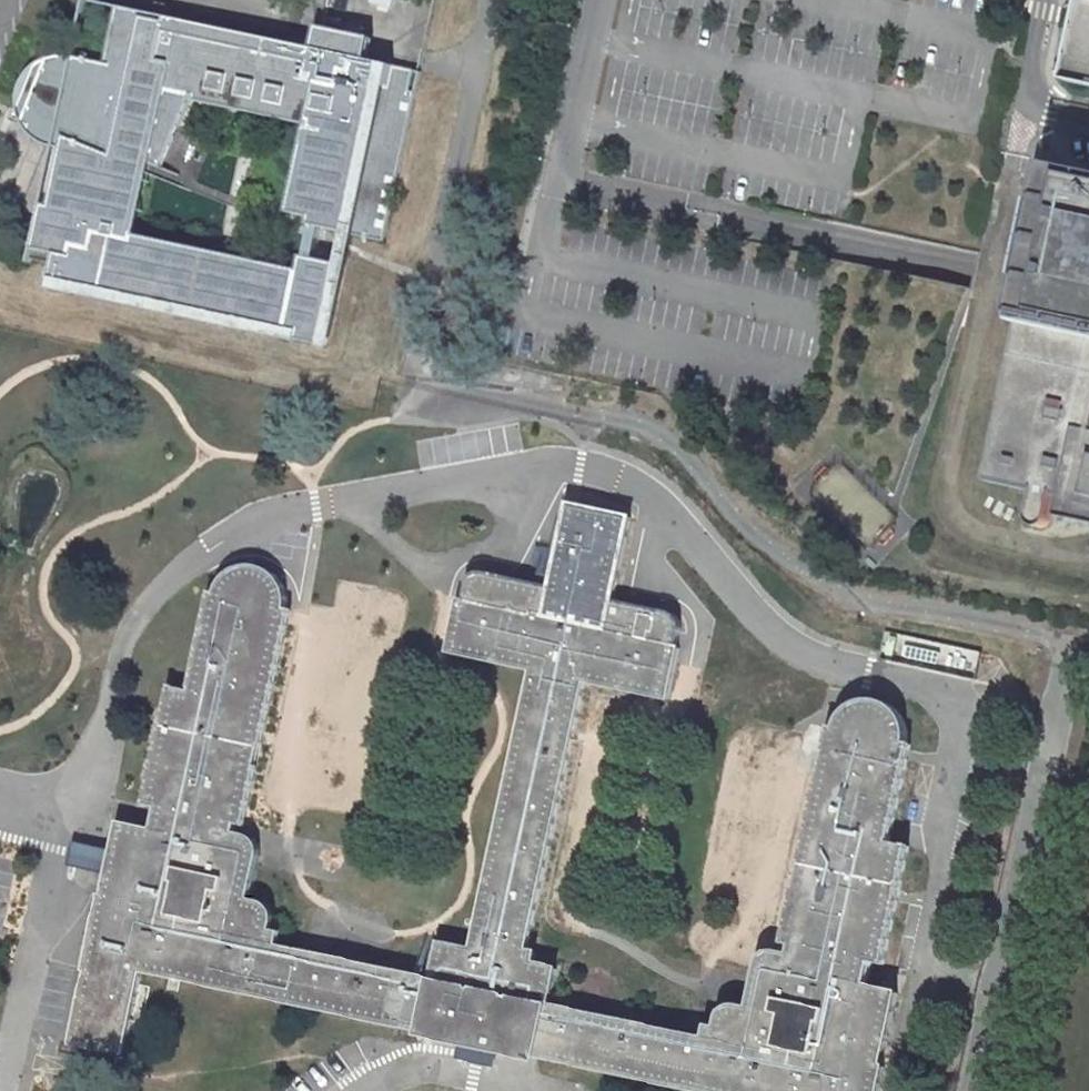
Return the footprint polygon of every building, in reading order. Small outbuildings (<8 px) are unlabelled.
[(299,336),(298,340),(327,346),(349,269),(320,264),(326,232),(357,238),(389,244),(419,72),(368,60),(366,70),(355,67),(361,34),(317,25),(314,37),(312,49),(171,21),(169,29),(155,26),(157,18),(127,11),(114,63),(75,54),(67,54),(62,54),(57,55),(51,57),(45,60),(41,63),(36,67),(32,70),(29,75),(26,80),(24,87),(22,93),(22,98),(22,105),(16,116),(33,121),(29,127),(32,131),(34,133),(37,135),(40,137),(44,138),(47,140),(51,141),(55,142),(59,143),(64,144),(68,144),(71,145),(74,145),(82,145),(94,150),(70,204),(51,199),(43,197),(30,252),(29,257),(53,263),(48,288),(70,293),(72,286),(299,336)] [(1074,92),(1088,95),(1088,19),(1074,92)] [(373,37),(361,34),(355,67),(366,70),(368,60),(373,37)] [(167,125),(151,169),(161,173),(177,129),(167,125)] [(64,144),(51,199),(70,204),(94,150),(82,145),(74,145),(71,145),(68,144),(64,144)] [(1088,211),(1088,183),(1057,176),(1000,456),(1005,457),(1056,205),(1088,211)] [(1056,205),(1005,457),(1000,456),(993,491),(1033,499),(1035,492),(1044,494),(1042,501),(1038,524),(1040,530),(1045,533),(1054,529),(1059,505),(1061,495),(1088,501),(1088,211),(1056,205)] [(1042,501),(1044,494),(1035,492),(1033,499),(1042,501)] [(1061,495),(1059,505),(1068,507),(1065,522),(1088,527),(1088,501),(1061,495)] [(432,977),(425,976),(419,974),(387,967),(306,950),(279,944),(282,931),(272,929),(275,917),(274,912),(272,907),(268,904),(263,901),(251,898),(258,865),(261,852),(260,847),(258,843),(255,839),(250,835),(235,832),(237,824),(245,826),(263,742),(265,734),(288,625),(292,610),(286,608),(288,603),(288,597),(286,590),(282,582),(279,577),(271,571),(264,567),(255,565),(246,566),(239,567),(232,571),(226,575),(222,579),(218,586),(216,593),(211,592),(191,691),(172,687),(145,805),(157,808),(153,829),(120,822),(104,895),(101,894),(84,970),(87,971),(71,1044),(126,1056),(129,1041),(133,1021),(141,985),(144,972),(170,977),(180,980),(421,1032),(420,1036),(422,1036),(536,1061),(539,1061),(539,1057),(693,1090),(881,1090),(887,1065),(884,1064),(900,991),(867,984),(872,962),(884,964),(898,900),(899,891),(909,847),(890,843),(893,828),(908,760),(911,751),(912,745),(907,743),(908,738),(908,732),(906,725),(902,717),(899,712),(892,706),(884,702),(876,700),(867,700),(859,702),(853,705),(847,710),(842,714),(838,721),(836,728),(831,727),(820,776),(785,937),(784,943),(792,945),(790,953),(777,950),(771,950),(766,953),(762,956),(759,961),(758,968),(756,977),(749,1007),(739,1004),(733,1004),(727,1006),(722,1010),(719,1015),(717,1026),(707,1024),(705,1036),(685,1032),(551,1004),(560,967),(536,961),(539,950),(529,948),(574,740),(576,732),(587,683),(634,693),(671,701),(682,648),(678,647),(682,629),(682,625),(681,620),(678,616),(674,613),(616,600),(633,517),(569,502),(550,586),(485,572),(480,572),(475,573),(470,577),(468,582),(464,600),(460,599),(449,651),(449,653),(532,672),(473,948),(440,941),(432,977)] [(977,672),(980,652),(904,637),(901,657),(977,672)] [(105,868),(109,849),(76,842),(72,861),(105,868)]
